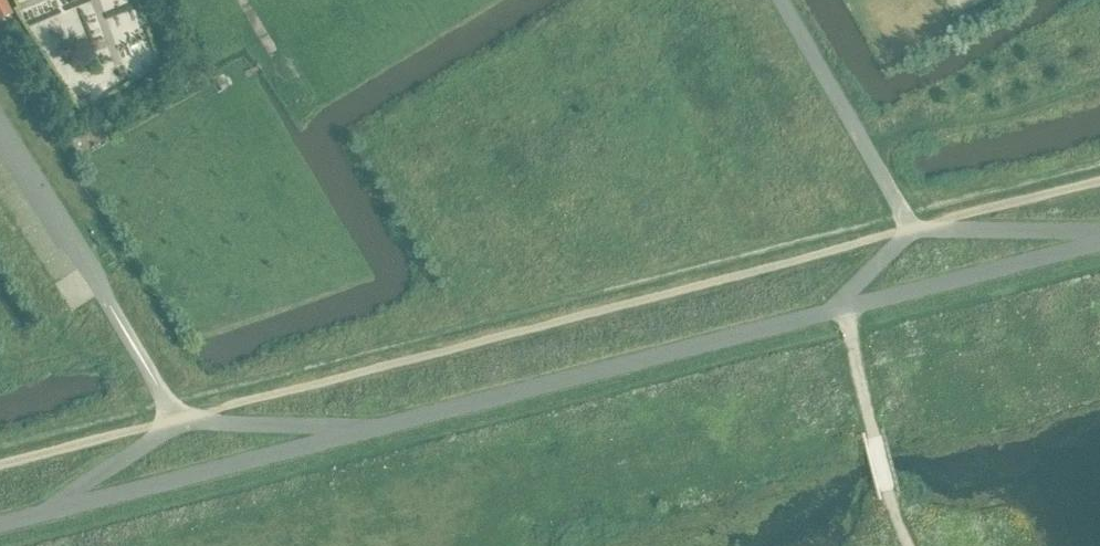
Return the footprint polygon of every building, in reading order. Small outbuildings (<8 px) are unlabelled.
[(12,11),(6,0),(0,0),(0,17),(12,11)]
